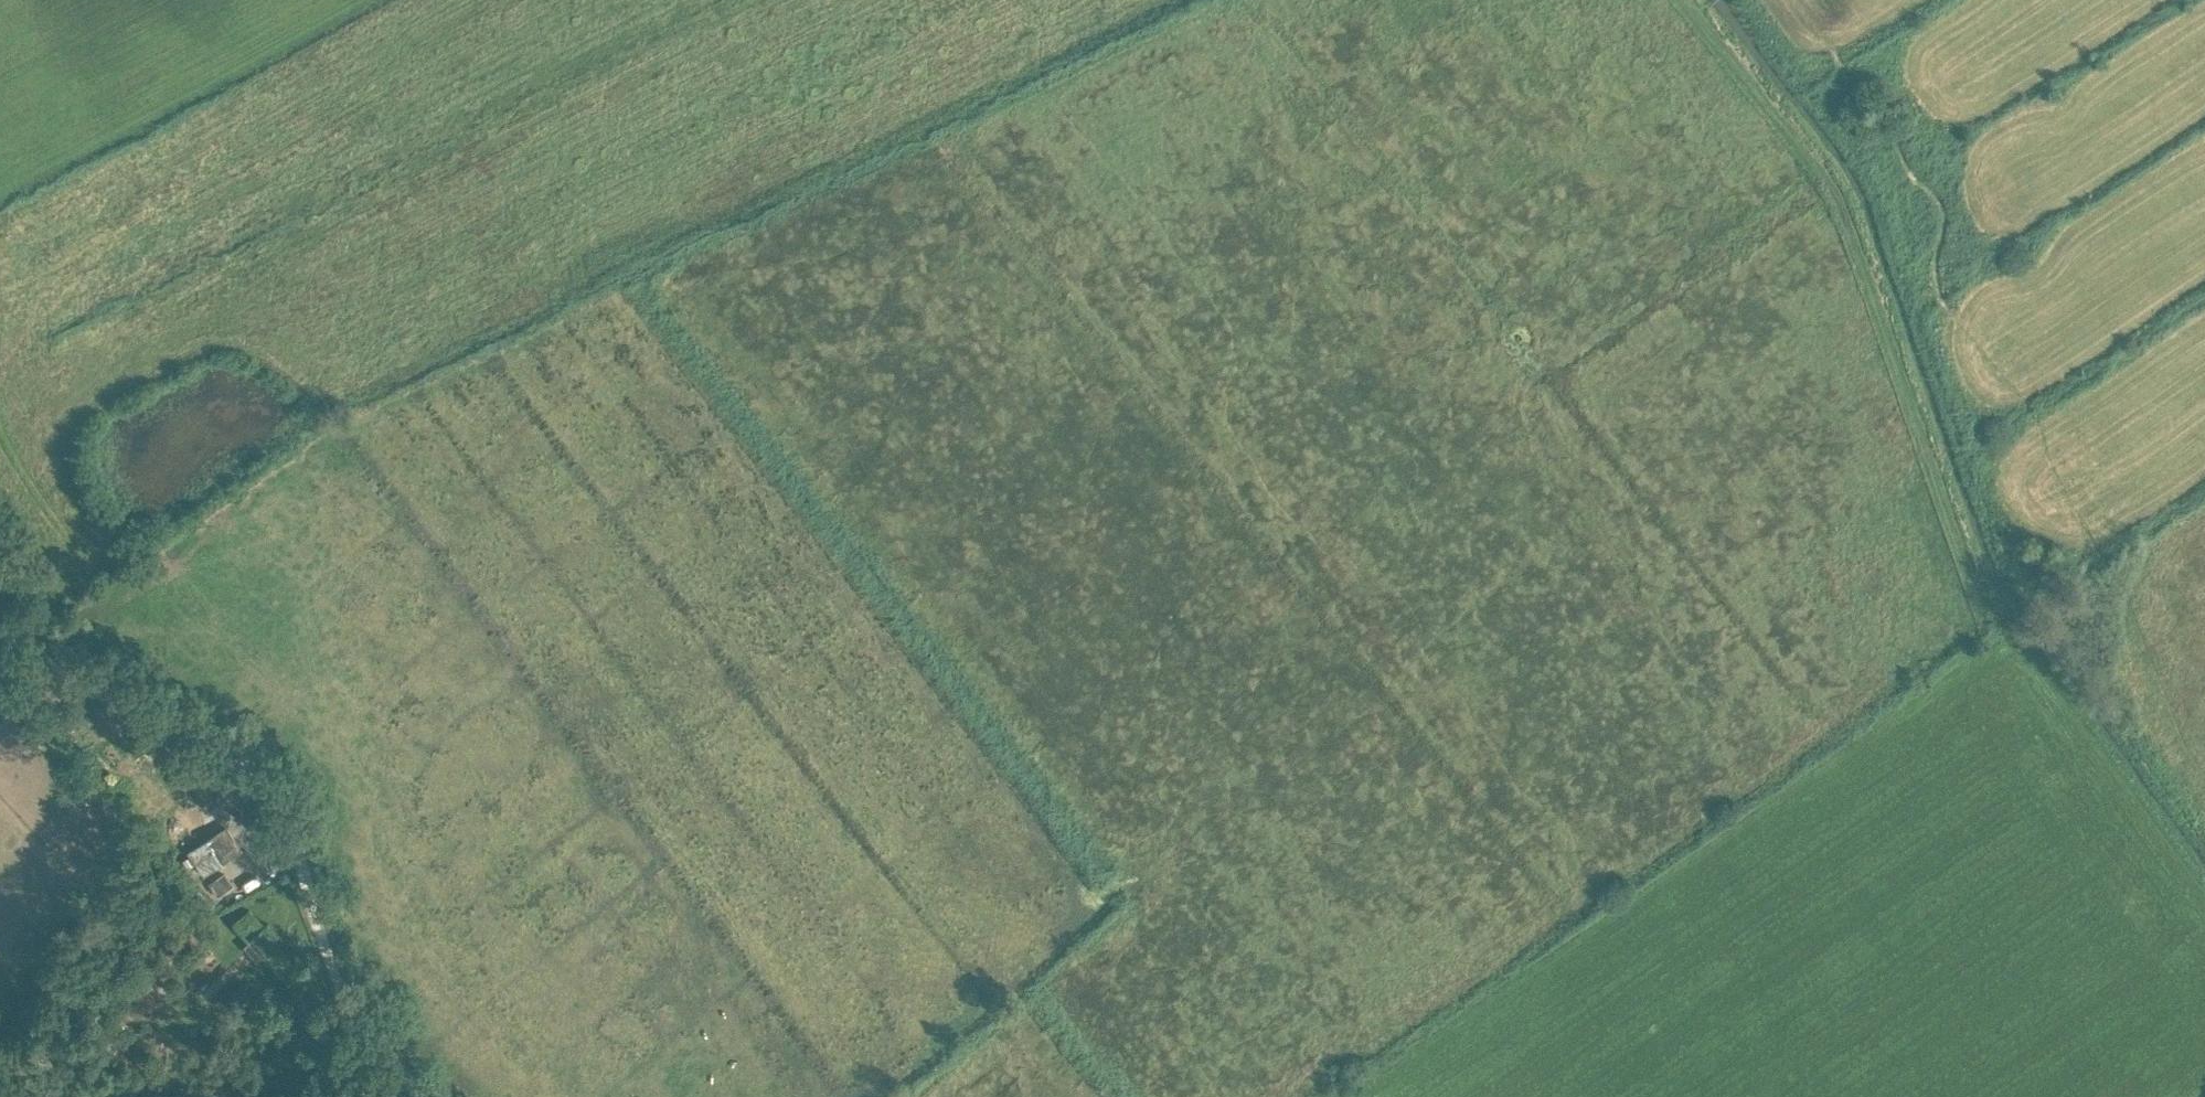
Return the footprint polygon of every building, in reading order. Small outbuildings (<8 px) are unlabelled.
[(190,851),(205,874),(241,849),(227,827),(190,851)] [(211,883),(218,894),(233,884),(226,873),(211,883)] [(246,903),(232,916),(247,932),(250,929),(265,945),(262,948),(274,961),(285,951),(273,937),(279,931),(265,916),(261,919),(246,903)] [(296,968),(286,978),(298,991),(308,981),(296,968)]
